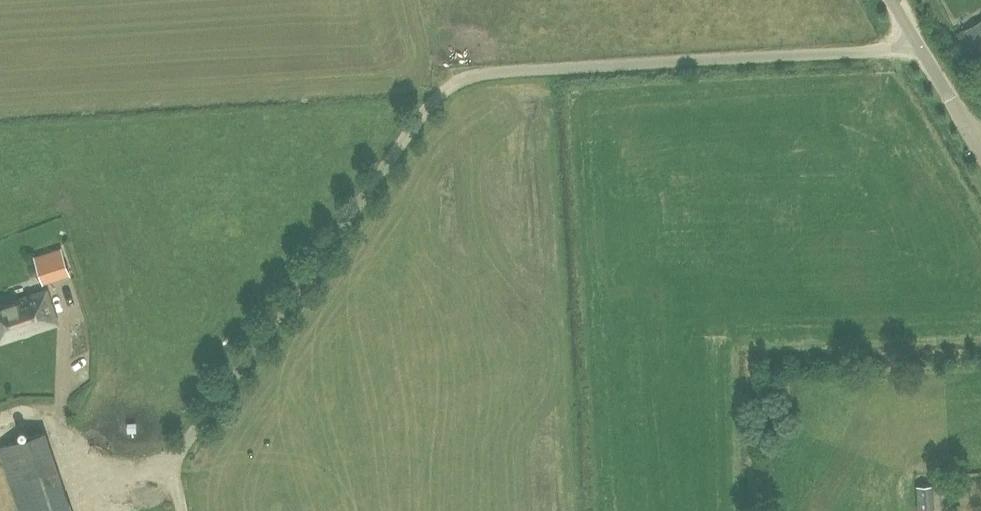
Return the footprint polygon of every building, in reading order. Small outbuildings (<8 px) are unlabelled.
[(35,244),(21,249),(29,272),(43,267),(35,244)] [(47,262),(51,282),(76,277),(72,257),(47,262)] [(39,294),(9,303),(11,309),(0,313),(0,341),(56,322),(47,295),(40,297),(39,294)] [(44,432),(0,446),(0,447),(21,510),(70,510),(44,432)] [(917,487),(919,510),(936,510),(934,486),(917,487)]
